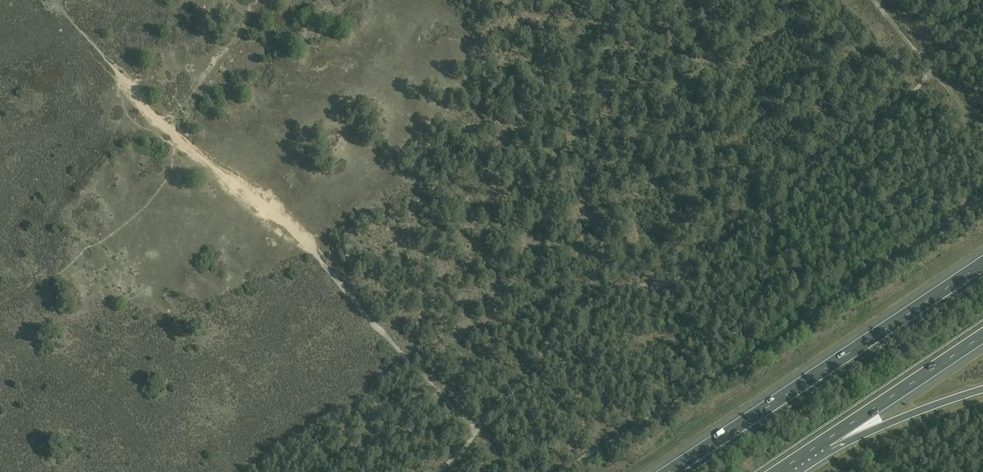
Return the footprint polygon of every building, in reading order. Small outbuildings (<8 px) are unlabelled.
[(913,385),(917,391),(939,377),(935,371),(913,385)]
